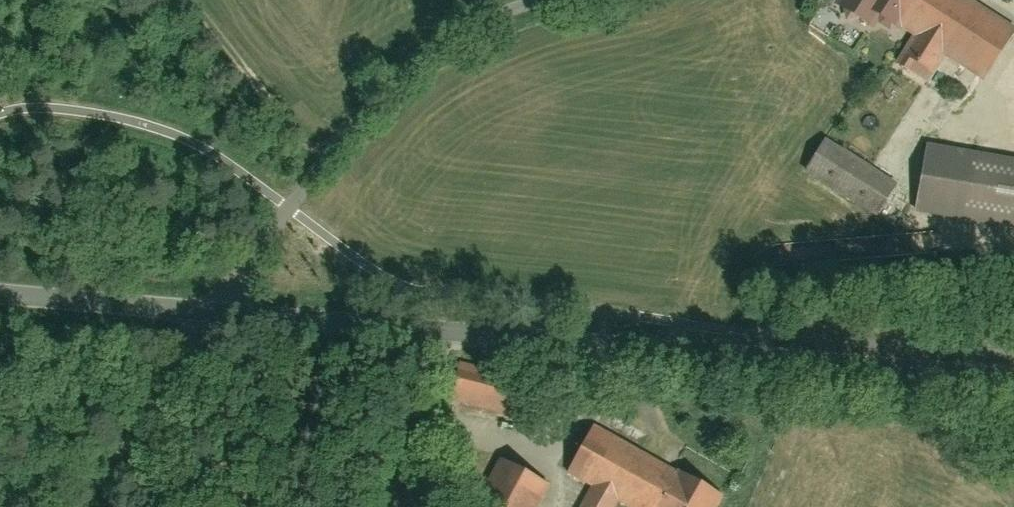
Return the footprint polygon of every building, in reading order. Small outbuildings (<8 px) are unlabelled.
[(958,0),(853,0),(836,26),(886,59),(900,38),(975,87),(1010,34),(958,0)] [(816,143),(794,179),(873,225),(894,190),(816,143)] [(904,217),(1013,238),(1013,169),(917,150),(904,217)] [(453,357),(441,409),(521,429),(534,377),(453,357)] [(583,506),(686,506),(697,488),(597,433),(570,480),(591,492),(583,506)] [(548,493),(490,464),(469,506),(540,506),(548,493)]
